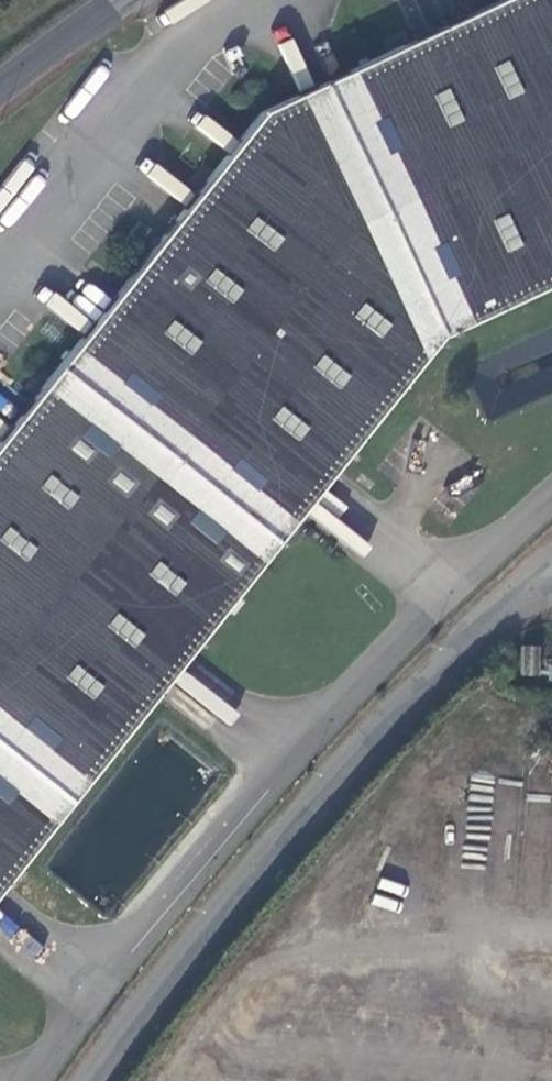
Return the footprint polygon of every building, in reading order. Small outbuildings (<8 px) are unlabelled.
[(429,334),(551,276),(551,0),(480,0),(252,109),(0,428),(0,879),(429,334)] [(490,420),(551,391),(551,329),(466,369),(490,420)] [(531,643),(510,642),(509,667),(530,668),(531,643)]
